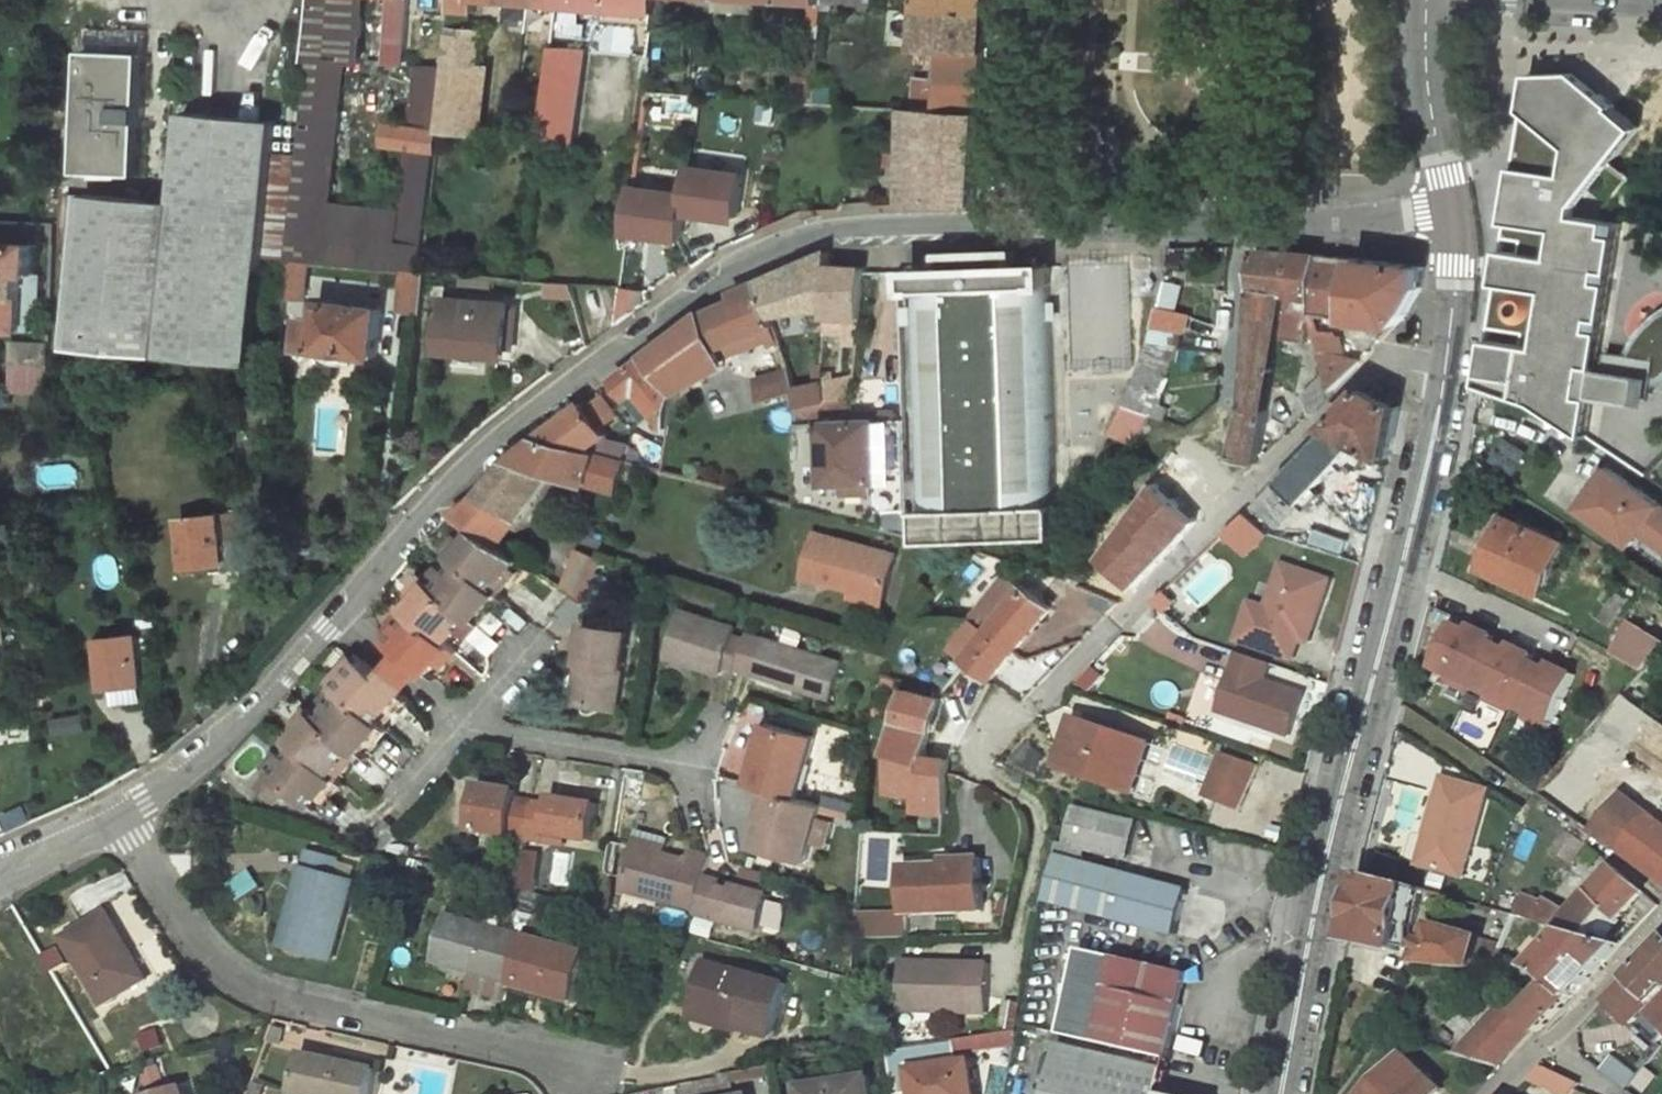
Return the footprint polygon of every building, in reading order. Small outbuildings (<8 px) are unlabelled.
[(360,61),(365,0),(313,0),(308,55),(346,59),(360,61)] [(386,62),(397,62),(404,62),(407,0),(389,0),(386,62)] [(473,10),(474,0),(451,0),(450,7),(473,10)] [(632,8),(624,68),(629,69),(625,93),(651,95),(660,0),(555,0),(555,2),(555,3),(632,8)] [(811,2),(809,23),(822,24),(823,2),(824,0),(780,0),(811,2)] [(921,12),(986,15),(987,0),(922,0),(921,12)] [(921,12),(919,47),(944,48),(984,51),(986,15),(921,12)] [(822,24),(809,23),(805,64),(819,65),(819,60),(822,24)] [(448,28),(445,65),(478,68),(482,32),(448,28)] [(574,146),(585,46),(550,45),(538,142),(574,146)] [(919,47),(918,64),(943,65),(944,48),(919,47)] [(984,51),(944,48),(943,65),(942,81),(982,83),(984,51)] [(147,53),(84,51),(80,171),(141,174),(147,53)] [(341,110),(346,59),(308,55),(303,105),(341,110)] [(816,101),(835,102),(835,97),(857,98),(858,64),(819,60),(819,65),(816,101)] [(404,62),(397,62),(389,123),(438,130),(445,65),(404,62)] [(804,76),(796,75),(794,100),(816,101),(819,65),(805,64),(804,76)] [(478,68),(445,65),(438,130),(482,134),(488,69),(478,68)] [(942,81),(918,79),(916,109),(941,110),(942,81)] [(981,112),(982,83),(942,81),(941,110),(981,112)] [(330,200),(341,110),(303,105),(287,258),(306,260),(323,261),(330,200)] [(916,109),(907,108),(903,206),(975,206),(981,112),(941,110),(916,109)] [(278,120),(186,111),(176,202),(87,193),(72,345),(254,362),(278,120)] [(438,130),(389,123),(386,142),(408,146),(436,149),(438,130)] [(400,207),(396,238),(428,241),(436,149),(408,146),(400,207)] [(688,195),(685,210),(740,218),(746,178),(692,169),(688,195)] [(631,230),(681,237),(685,210),(688,195),(637,188),(631,230)] [(400,207),(330,200),(323,261),(402,268),(425,270),(428,241),(396,238),(400,207)] [(22,329),(24,272),(35,273),(38,221),(0,220),(0,328),(22,329)] [(1229,455),(1259,463),(1280,338),(1287,293),(1295,250),(1259,246),(1253,284),(1245,408),(1239,435),(1235,434),(1229,455)] [(1110,434),(1140,445),(1164,384),(1185,312),(1166,309),(1175,281),(1176,248),(1168,248),(1159,308),(1152,336),(1110,434)] [(1295,250),(1287,293),(1280,338),(1308,339),(1313,315),(1324,253),(1295,250)] [(1018,265),(1018,252),(944,253),(944,269),(909,270),(920,542),(1060,536),(1050,265),(1018,265)] [(801,309),(828,309),(830,265),(830,253),(791,268),(758,282),(771,314),(801,309)] [(1348,351),(1334,316),(1398,325),(1409,314),(1420,291),(1427,264),(1324,253),(1313,315),(1330,370),(1336,389),(1365,358),(1348,351)] [(284,293),(302,295),(306,260),(287,258),(284,293)] [(827,316),(848,317),(848,329),(859,329),(865,267),(830,265),(828,309),(827,316)] [(402,268),(399,304),(422,307),(425,270),(402,268)] [(703,314),(722,359),(732,354),(729,346),(776,327),(771,314),(758,282),(733,293),(735,301),(703,314)] [(598,288),(586,291),(593,315),(604,312),(598,288)] [(511,301),(443,295),(439,342),(506,348),(511,301)] [(380,306),(321,299),(319,317),(303,316),(298,350),(303,356),(314,357),(319,353),(320,347),(374,352),(380,306)] [(801,309),(804,330),(826,328),(827,316),(828,309),(801,309)] [(675,336),(694,372),(722,359),(703,314),(675,336)] [(698,380),(694,372),(675,336),(649,356),(677,393),(698,380)] [(49,342),(12,341),(11,361),(48,362),(49,342)] [(439,342),(439,353),(506,360),(506,348),(439,342)] [(630,398),(640,390),(671,430),(677,393),(649,356),(617,378),(630,398)] [(789,370),(757,379),(764,401),(797,394),(795,387),(789,370)] [(1305,394),(1311,413),(1336,389),(1330,370),(1305,394)] [(837,381),(835,371),(822,373),(824,381),(828,402),(853,397),(854,379),(837,381)] [(824,381),(795,387),(797,394),(797,408),(828,402),(824,381)] [(1255,504),(1278,526),(1359,440),(1390,457),(1399,406),(1367,388),(1255,504)] [(606,438),(611,435),(585,401),(540,436),(590,449),(606,438)] [(755,403),(745,406),(748,414),(758,412),(755,403)] [(909,533),(903,420),(797,423),(798,504),(909,533)] [(568,476),(619,491),(628,460),(624,458),(590,449),(540,436),(509,459),(477,492),(516,519),(549,470),(568,476)] [(624,458),(629,446),(606,438),(590,449),(624,458)] [(619,491),(633,495),(642,463),(628,460),(619,491)] [(1580,509),(1620,536),(1630,523),(1661,545),(1661,506),(1608,468),(1580,509)] [(516,519),(534,527),(568,476),(549,470),(516,519)] [(516,519),(477,492),(453,511),(472,524),(499,543),(516,519)] [(1225,531),(1248,555),(1270,534),(1248,510),(1225,531)] [(227,513),(228,534),(243,533),(242,512),(227,513)] [(218,515),(182,520),(188,567),(224,562),(218,515)] [(1507,516),(1484,568),(1541,595),(1565,543),(1507,516)] [(456,554),(498,590),(524,560),(499,543),(472,524),(461,536),(455,531),(444,544),(456,554)] [(896,555),(815,534),(804,575),(852,588),(884,597),(896,555)] [(601,561),(574,548),(559,584),(583,601),(601,561)] [(424,576),(473,619),(480,624),(504,596),(498,590),(456,554),(444,568),(437,562),(424,576)] [(1245,623),(1239,641),(1292,661),(1300,642),(1304,630),(1313,634),(1332,583),(1286,566),(1269,609),(1262,629),(1245,623)] [(404,603),(452,644),(473,619),(424,576),(419,572),(408,586),(414,591),(404,603)] [(966,659),(968,660),(992,680),(1050,609),(1023,586),(966,659)] [(848,599),(882,608),(884,597),(852,588),(848,599)] [(385,635),(426,671),(428,672),(434,677),(458,649),(452,644),(404,603),(403,602),(390,615),(397,622),(385,635)] [(1269,609),(1253,603),(1245,623),(1262,629),(1269,609)] [(665,657),(717,672),(719,665),(732,627),(734,620),(680,605),(665,657)] [(1649,665),(1661,650),(1661,635),(1632,619),(1616,650),(1649,665)] [(627,630),(584,623),(577,663),(585,665),(579,703),(615,709),(627,630)] [(732,627),(719,665),(734,669),(747,632),(732,627)] [(1555,730),(1580,675),(1555,663),(1552,670),(1537,663),(1540,657),(1515,645),(1512,651),(1497,645),(1500,639),(1475,627),(1472,633),(1457,627),(1437,670),(1452,677),(1449,682),(1475,693),(1477,688),(1492,695),(1489,700),(1515,712),(1517,706),(1532,713),(1530,718),(1555,730)] [(1300,642),(1308,645),(1313,634),(1304,630),(1300,642)] [(734,669),(827,697),(838,659),(747,632),(734,669)] [(362,662),(404,699),(418,682),(428,672),(426,671),(385,635),(377,645),(362,662)] [(139,636),(100,640),(104,687),(144,684),(139,636)] [(1239,653),(1217,711),(1287,737),(1303,696),(1264,681),(1270,664),(1239,653)] [(335,683),(382,725),(404,699),(362,662),(359,659),(348,672),(340,664),(329,677),(335,683)] [(577,663),(571,702),(579,703),(585,665),(577,663)] [(318,716),(359,751),(366,757),(388,731),(382,725),(335,683),(323,697),(330,703),(318,716)] [(946,813),(950,759),(925,755),(942,699),(908,691),(898,725),(886,791),(914,795),(913,810),(946,813)] [(295,741),(337,778),(359,751),(318,716),(305,704),(294,717),(302,725),(291,737),(295,741)] [(815,736),(763,721),(754,751),(761,753),(751,784),(773,790),(797,797),(815,736)] [(1143,743),(1078,722),(1062,771),(1140,796),(1145,778),(1134,774),(1143,743)] [(267,763),(320,810),(343,783),(337,778),(295,741),(284,754),(278,749),(267,763)] [(1145,778),(1155,747),(1143,743),(1134,774),(1145,778)] [(1223,754),(1206,795),(1241,809),(1259,766),(1223,754)] [(626,769),(622,797),(640,800),(645,772),(626,769)] [(1445,778),(1422,865),(1467,876),(1489,789),(1445,778)] [(516,793),(480,787),(473,831),(526,840),(532,802),(515,799),(516,793)] [(767,814),(758,846),(807,860),(823,804),(797,797),(773,790),(772,794),(767,814)] [(772,794),(767,792),(761,812),(767,814),(772,794)] [(1661,882),(1661,824),(1624,795),(1596,832),(1661,882)] [(591,841),(596,804),(552,797),(551,805),(532,802),(526,840),(546,843),(547,835),(566,837),(591,841)] [(1047,899),(1179,934),(1190,890),(1089,864),(1094,849),(1128,858),(1137,825),(1078,809),(1065,858),(1059,857),(1047,899)] [(546,843),(564,846),(566,837),(547,835),(546,843)] [(666,848),(640,841),(638,847),(664,855),(666,848)] [(703,883),(710,858),(693,853),(690,863),(664,855),(638,847),(625,890),(696,910),(703,883)] [(518,888),(536,891),(542,852),(525,849),(518,888)] [(339,858),(309,851),(283,944),(332,958),(354,882),(334,876),(339,858)] [(982,859),(944,860),(944,866),(944,870),(982,869),(982,859)] [(944,866),(903,867),(905,915),(984,913),(982,869),(944,870),(944,866)] [(1621,920),(1642,893),(1615,867),(1585,897),(1572,914),(1561,929),(1589,937),(1611,912),(1621,920)] [(742,883),(769,888),(772,873),(745,868),(742,883)] [(1425,890),(1412,887),(1362,872),(1350,943),(1400,952),(1405,925),(1419,928),(1425,890)] [(761,933),(771,897),(737,888),(736,893),(703,883),(696,910),(695,915),(761,933)] [(1513,916),(1523,888),(1510,883),(1498,911),(1513,916)] [(1545,905),(1525,895),(1517,917),(1561,929),(1572,914),(1547,902),(1545,905)] [(109,912),(66,937),(104,1004),(147,978),(109,912)] [(525,936),(445,915),(433,960),(513,981),(525,936)] [(1503,948),(1502,950),(1520,955),(1515,964),(1545,976),(1549,979),(1571,999),(1620,946),(1589,937),(1561,929),(1517,917),(1515,916),(1503,948)] [(1435,926),(1420,966),(1475,968),(1481,941),(1482,938),(1435,926)] [(575,1001),(587,953),(525,936),(513,981),(513,984),(575,1001)] [(1503,948),(1481,941),(1475,968),(1494,972),(1502,950),(1503,948)] [(1661,994),(1661,943),(1628,978),(1628,979),(1654,1003),(1661,994)] [(1118,958),(1100,1041),(1170,1058),(1189,974),(1118,958)] [(989,964),(902,962),(901,1009),(987,1012),(989,964)] [(1528,987),(1523,994),(1530,1000),(1549,979),(1545,976),(1515,964),(1509,974),(1528,987)] [(786,985),(707,965),(695,1013),(741,1024),(739,1030),(771,1038),(786,985)] [(1513,1005),(1506,1000),(1458,1056),(1499,1068),(1535,1030),(1539,1033),(1571,999),(1549,979),(1530,1000),(1523,994),(1513,1005)] [(1635,1025),(1647,1013),(1661,1025),(1661,994),(1654,1003),(1628,979),(1609,999),(1635,1025)] [(695,1013),(693,1019),(739,1030),(741,1024),(695,1013)] [(956,1039),(959,1053),(1014,1046),(1017,1031),(956,1039)] [(1062,1045),(1059,1060),(1049,1058),(1046,1074),(1055,1076),(1051,1093),(1175,1093),(1161,1091),(1167,1071),(1062,1045)] [(305,1054),(296,1093),(302,1093),(371,1093),(376,1069),(305,1054)] [(1370,1093),(1437,1093),(1442,1089),(1407,1055),(1370,1093)] [(912,1070),(916,1093),(975,1093),(971,1060),(912,1070)] [(1532,1079),(1560,1093),(1573,1093),(1580,1085),(1544,1066),(1532,1079)] [(700,1093),(731,1093),(742,1092),(738,1071),(719,1073),(719,1077),(698,1081),(700,1093)] [(800,1087),(801,1093),(872,1093),(869,1076),(800,1087)] [(146,1093),(188,1093),(184,1081),(146,1093)]
